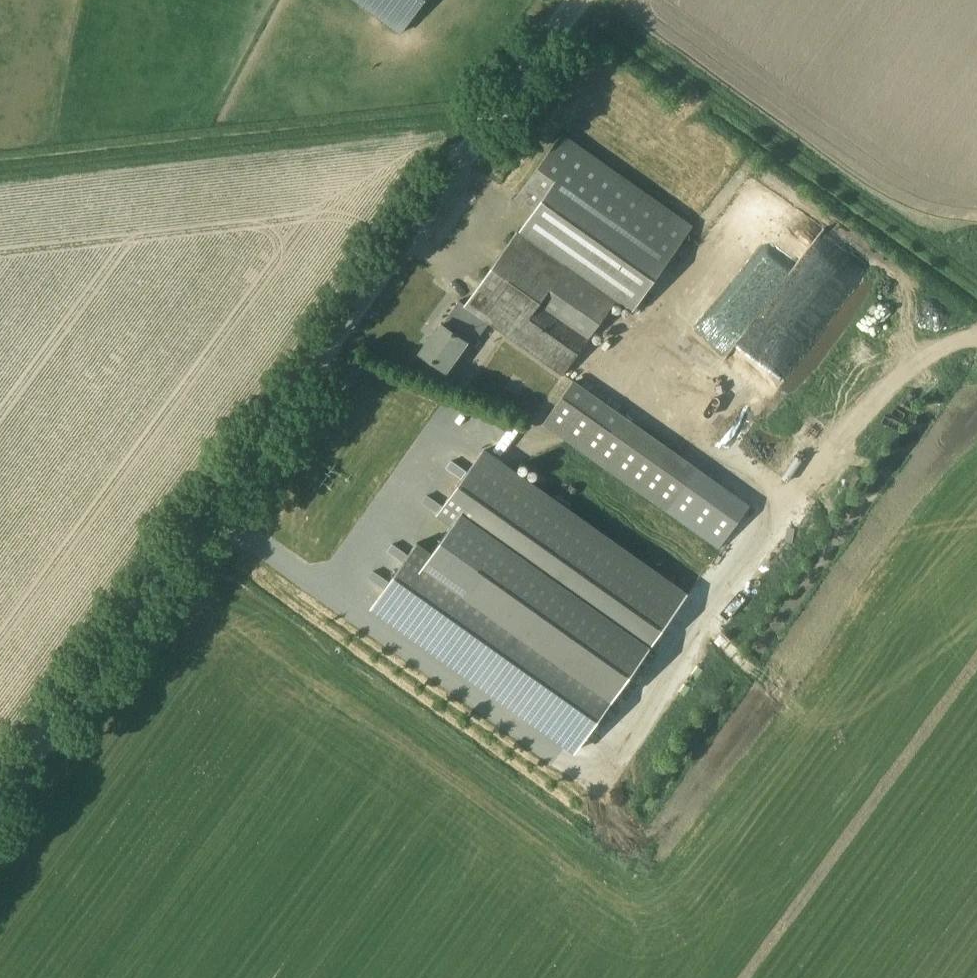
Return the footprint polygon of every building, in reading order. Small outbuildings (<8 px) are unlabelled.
[(401,33),(425,0),(357,0),(401,33)] [(563,133),(517,197),(534,210),(521,228),(520,227),(466,304),(461,300),(443,325),(442,324),(421,352),(447,370),(484,319),(564,375),(619,298),(635,309),(693,226),(563,133)] [(695,461),(566,381),(538,426),(667,506),(695,461)] [(687,596),(483,452),(439,514),(454,524),(433,553),(418,543),(374,605),(579,750),(687,596)]
